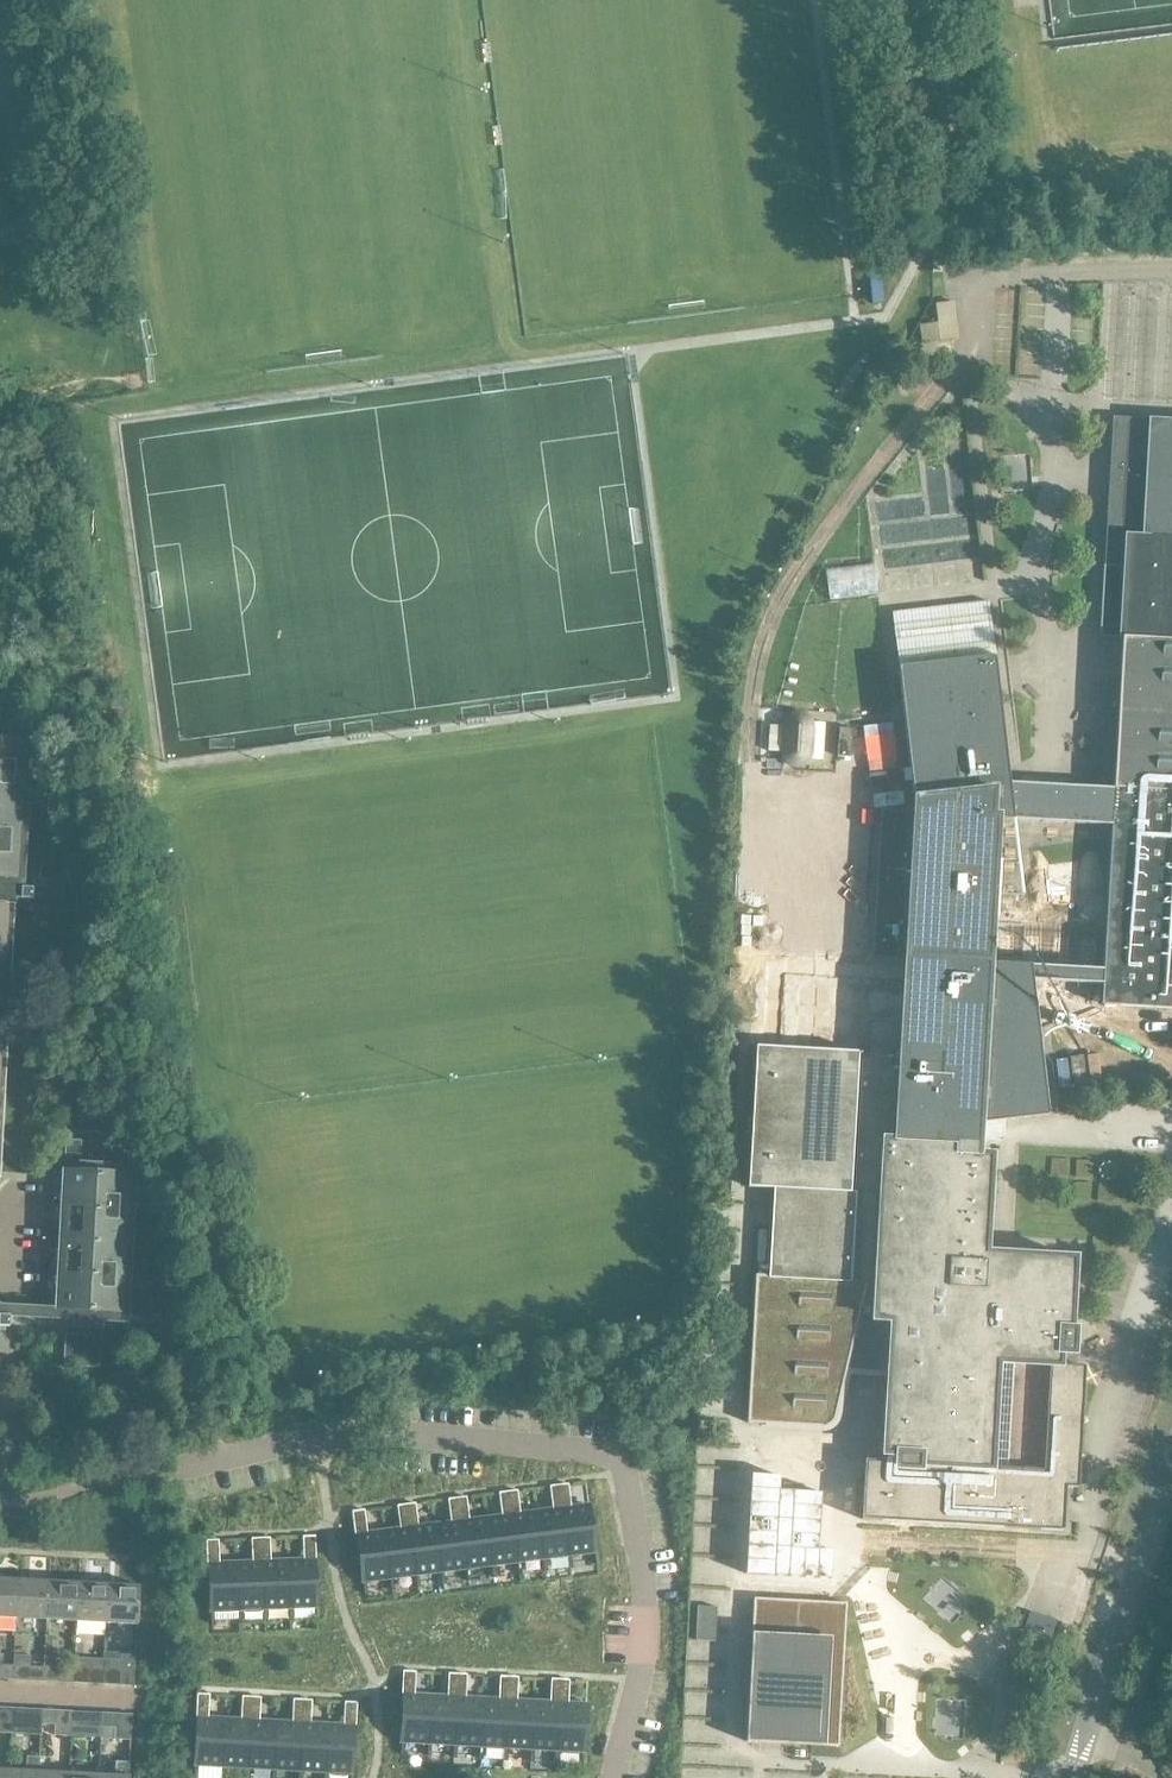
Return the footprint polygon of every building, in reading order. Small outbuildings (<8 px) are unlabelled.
[(936,13),(925,15),(926,25),(937,23),(956,21),(955,11),(936,13)] [(959,39),(930,42),(931,51),(940,50),(960,48),(959,39)] [(964,211),(981,210),(979,196),(962,198),(964,211)] [(919,341),(920,352),(934,351),(934,355),(953,354),(951,319),(934,320),(935,340),(919,341)] [(758,1050),(750,1191),(775,1192),(770,1281),(877,1287),(875,1322),(893,1323),(891,1373),(886,1463),(873,1462),(870,1524),(1072,1534),(1074,1491),(1081,1491),(1088,1369),(1062,1367),(1063,1354),(1076,1355),(1077,1330),(1073,1330),(1076,1260),(987,1255),(993,1156),(980,1156),(981,1140),(1005,1141),(1006,1127),(1006,1111),(1035,1108),(1019,964),(991,962),(999,819),(1113,826),(1102,1005),(1171,1009),(1171,420),(1113,417),(1101,637),(1171,641),(1167,703),(1120,700),(1116,788),(1060,785),(1017,783),(990,602),(894,613),(917,807),(918,807),(918,818),(884,816),(876,963),(909,965),(904,1051),(857,1049),(856,1056),(758,1050)] [(785,715),(783,721),(781,746),(783,753),(788,758),(795,760),(802,759),(807,754),(809,747),(810,722),(808,716),(804,711),(797,709),(790,710),(785,715)] [(780,751),(781,726),(769,725),(768,751),(780,751)] [(10,906),(17,907),(18,900),(23,900),(23,901),(32,902),(31,911),(83,914),(80,903),(79,898),(34,895),(34,890),(25,889),(26,879),(18,878),(19,862),(16,862),(17,846),(20,846),(21,828),(18,828),(19,812),(22,812),(22,809),(19,808),(20,793),(23,793),(24,774),(20,774),(21,759),(25,759),(25,741),(3,740),(4,734),(7,734),(7,732),(0,732),(0,1086),(10,906)] [(67,1132),(134,1135),(130,1119),(68,1116),(67,1132)] [(66,1141),(66,1157),(82,1158),(83,1141),(66,1141)] [(90,1142),(90,1158),(140,1161),(136,1144),(90,1142)] [(70,1205),(125,1208),(126,1192),(129,1192),(130,1174),(108,1173),(108,1167),(112,1167),(112,1166),(84,1164),(84,1172),(65,1171),(64,1192),(71,1192),(70,1205)] [(63,1221),(62,1239),(123,1242),(124,1226),(127,1226),(128,1208),(125,1208),(70,1205),(63,1205),(63,1208),(70,1209),(69,1221),(63,1221)] [(123,1242),(62,1239),(60,1260),(67,1261),(66,1273),(60,1273),(60,1277),(66,1277),(121,1280),(125,1280),(126,1261),(122,1261),(123,1246),(126,1246),(126,1242),(123,1242)] [(121,1280),(66,1277),(65,1290),(59,1290),(58,1310),(123,1314),(124,1296),(121,1295),(121,1280)] [(150,1299),(149,1315),(178,1317),(174,1301),(150,1299)] [(11,1328),(12,1317),(1,1316),(2,1306),(0,1306),(0,1327),(11,1328)] [(66,1335),(65,1367),(101,1369),(103,1328),(102,1328),(103,1321),(76,1320),(76,1326),(75,1326),(75,1328),(91,1329),(90,1336),(66,1335)] [(128,1328),(127,1344),(186,1347),(182,1331),(128,1328)] [(745,1573),(831,1578),(833,1549),(818,1549),(822,1492),(779,1489),(780,1475),(751,1473),(745,1573)] [(561,1499),(570,1498),(568,1484),(559,1485),(561,1499)] [(561,1499),(559,1485),(551,1486),(552,1500),(561,1499)] [(519,1504),(517,1490),(508,1491),(510,1505),(519,1504)] [(508,1491),(500,1492),(502,1506),(510,1505),(508,1491)] [(468,1511),(466,1497),(458,1498),(459,1512),(468,1511)] [(459,1512),(458,1498),(449,1499),(451,1513),(459,1512)] [(417,1517),(415,1503),(407,1504),(408,1518),(417,1517)] [(408,1518),(407,1504),(398,1505),(400,1519),(408,1518)] [(595,1550),(589,1505),(564,1508),(571,1568),(573,1567),(571,1553),(595,1550)] [(571,1568),(564,1508),(538,1512),(546,1571),(548,1571),(546,1557),(568,1554),(570,1568),(571,1568)] [(366,1524),(364,1510),(354,1511),(356,1525),(366,1524)] [(546,1571),(538,1512),(513,1515),(520,1574),(522,1574),(520,1560),(543,1557),(544,1571),(546,1571)] [(520,1574),(513,1515),(487,1518),(495,1577),(497,1577),(495,1563),(517,1560),(519,1574),(520,1574)] [(495,1577),(487,1518),(462,1521),(470,1581),(471,1580),(470,1566),(492,1563),(493,1578),(495,1577)] [(470,1581),(462,1521),(437,1524),(444,1584),(446,1584),(444,1570),(466,1567),(468,1581),(470,1581)] [(444,1584),(437,1524),(411,1528),(419,1587),(420,1587),(419,1573),(441,1570),(443,1584),(444,1584)] [(419,1587),(411,1528),(386,1531),(393,1590),(395,1590),(393,1576),(415,1573),(417,1587),(419,1587)] [(393,1590),(386,1531),(357,1535),(365,1594),(368,1594),(366,1579),(390,1576),(392,1591),(393,1590)] [(314,1536),(304,1536),(304,1550),(314,1550),(314,1536)] [(261,1538),(252,1538),(253,1552),(261,1552),(261,1538)] [(270,1538),(261,1538),(261,1552),(270,1552),(270,1538)] [(218,1540),(208,1540),(209,1554),(219,1554),(218,1540)] [(316,1605),(315,1560),(289,1561),(292,1621),(293,1620),(293,1606),(316,1605)] [(292,1621),(289,1561),(264,1562),(266,1622),(268,1622),(267,1607),(289,1606),(290,1621),(292,1621)] [(266,1622),(264,1562),(238,1563),(240,1623),(242,1623),(241,1608),(264,1607),(264,1622),(266,1622)] [(240,1623),(238,1563),(209,1564),(211,1624),(215,1624),(214,1609),(238,1608),(239,1623),(240,1623)] [(0,1580),(0,1618),(20,1620),(22,1581),(0,1580)] [(22,1581),(20,1620),(49,1621),(51,1583),(22,1581)] [(82,1584),(51,1583),(49,1621),(80,1623),(82,1584)] [(112,1586),(82,1584),(80,1623),(110,1624),(112,1586)] [(141,1588),(112,1586),(110,1624),(139,1626),(141,1588)] [(847,1602),(755,1597),(747,1741),(840,1745),(847,1602)] [(697,1607),(696,1641),(715,1642),(717,1608),(697,1607)] [(0,1655),(0,1679),(17,1680),(18,1656),(15,1655),(14,1666),(1,1665),(1,1655),(0,1655)] [(18,1656),(17,1680),(46,1682),(47,1657),(45,1657),(44,1667),(31,1667),(32,1656),(18,1656)] [(121,1661),(108,1660),(106,1685),(111,1686),(134,1687),(136,1656),(122,1656),(121,1661)] [(61,1658),(47,1657),(46,1682),(76,1684),(78,1659),(74,1659),(74,1669),(61,1668),(61,1658)] [(108,1660),(78,1659),(76,1684),(106,1685),(108,1660)] [(416,1671),(405,1671),(405,1685),(415,1685),(416,1671)] [(457,1688),(458,1674),(449,1673),(449,1687),(457,1688)] [(467,1674),(458,1674),(457,1688),(466,1688),(467,1674)] [(509,1676),(501,1676),(500,1690),(509,1691),(509,1676)] [(518,1677),(509,1676),(509,1691),(517,1691),(518,1677)] [(561,1679),(552,1679),(551,1693),(560,1694),(561,1679)] [(569,1680),(561,1679),(560,1694),(569,1694),(569,1680)] [(209,1694),(199,1694),(198,1708),(209,1708),(209,1694)] [(433,1696),(404,1694),(401,1754),(404,1754),(405,1740),(429,1741),(428,1756),(430,1756),(433,1696)] [(251,1711),(252,1696),(243,1696),(242,1710),(251,1711)] [(260,1711),(260,1697),(252,1696),(251,1711),(260,1711)] [(459,1697),(433,1696),(430,1756),(431,1756),(432,1742),(454,1743),(453,1757),(455,1757),(459,1697)] [(485,1699),(459,1697),(455,1757),(457,1757),(458,1743),(480,1744),(479,1759),(481,1759),(485,1699)] [(302,1714),(303,1699),(294,1699),(293,1713),(302,1714)] [(311,1714),(312,1700),(303,1699),(302,1714),(311,1714)] [(510,1700),(485,1699),(481,1759),(482,1759),(483,1744),(506,1746),(505,1760),(507,1760),(510,1700)] [(536,1702),(510,1700),(507,1760),(508,1760),(509,1746),(531,1747),(530,1761),(532,1762),(536,1702)] [(356,1702),(346,1702),(345,1716),(355,1716),(356,1702)] [(561,1703),(536,1702),(532,1762),(534,1762),(534,1747),(557,1749),(556,1763),(558,1763),(561,1703)] [(586,1705),(561,1703),(558,1763),(559,1763),(560,1749),(584,1750),(586,1705)] [(0,1708),(0,1733),(12,1734),(13,1723),(14,1723),(15,1709),(0,1708)] [(45,1710),(15,1709),(14,1723),(25,1724),(25,1735),(42,1736),(43,1725),(44,1725),(45,1710)] [(45,1710),(44,1725),(56,1726),(55,1737),(71,1737),(72,1727),(74,1727),(75,1712),(45,1710)] [(75,1712),(74,1727),(104,1728),(105,1714),(75,1712)] [(105,1714),(104,1728),(115,1729),(115,1740),(131,1741),(133,1716),(105,1714)] [(227,1719),(198,1717),(194,1777),(197,1777),(198,1763),(222,1764),(221,1777),(223,1777),(227,1719)] [(225,1764),(248,1766),(247,1777),(249,1777),(252,1720),(227,1719),(223,1777),(225,1777),(225,1764)] [(278,1722),(252,1720),(249,1777),(250,1777),(251,1766),(273,1767),(273,1777),(275,1777),(278,1722)] [(278,1722),(275,1777),(276,1777),(277,1767),(299,1769),(298,1777),(301,1777),(304,1723),(278,1722)] [(304,1723),(301,1777),(302,1777),(302,1769),(325,1770),(324,1777),(326,1777),(329,1725),(304,1723)] [(329,1725),(326,1777),(327,1777),(328,1770),(352,1772),(354,1726),(329,1725)] [(11,1772),(11,1777),(41,1777),(41,1774),(42,1757),(27,1756),(26,1773),(11,1772)] [(101,1777),(131,1777),(132,1762),(117,1761),(116,1777),(101,1777)]
